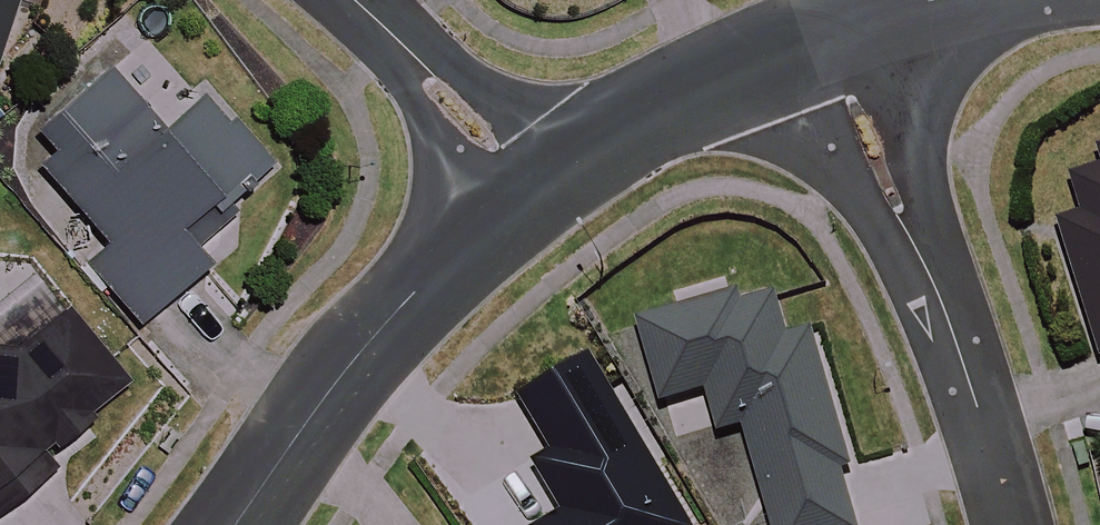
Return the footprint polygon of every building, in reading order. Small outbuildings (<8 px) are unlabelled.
[(18,0),(0,0),(0,55),(18,0)] [(199,227),(279,161),(244,118),(233,128),(208,98),(166,133),(116,72),(43,133),(60,153),(45,165),(113,246),(93,263),(142,321),(222,255),(199,227)] [(1073,177),(1084,215),(1061,222),(1099,349),(1099,169),(1073,177)] [(776,297),(739,308),(735,296),(641,324),(665,404),(706,392),(717,432),(745,423),(775,524),(855,524),(838,465),(849,462),(811,333),(789,339),(776,297)] [(21,349),(0,348),(0,514),(57,466),(45,451),(130,380),(70,308),(21,349)] [(594,359),(520,403),(550,455),(530,467),(560,518),(549,524),(693,524),(594,359)]
